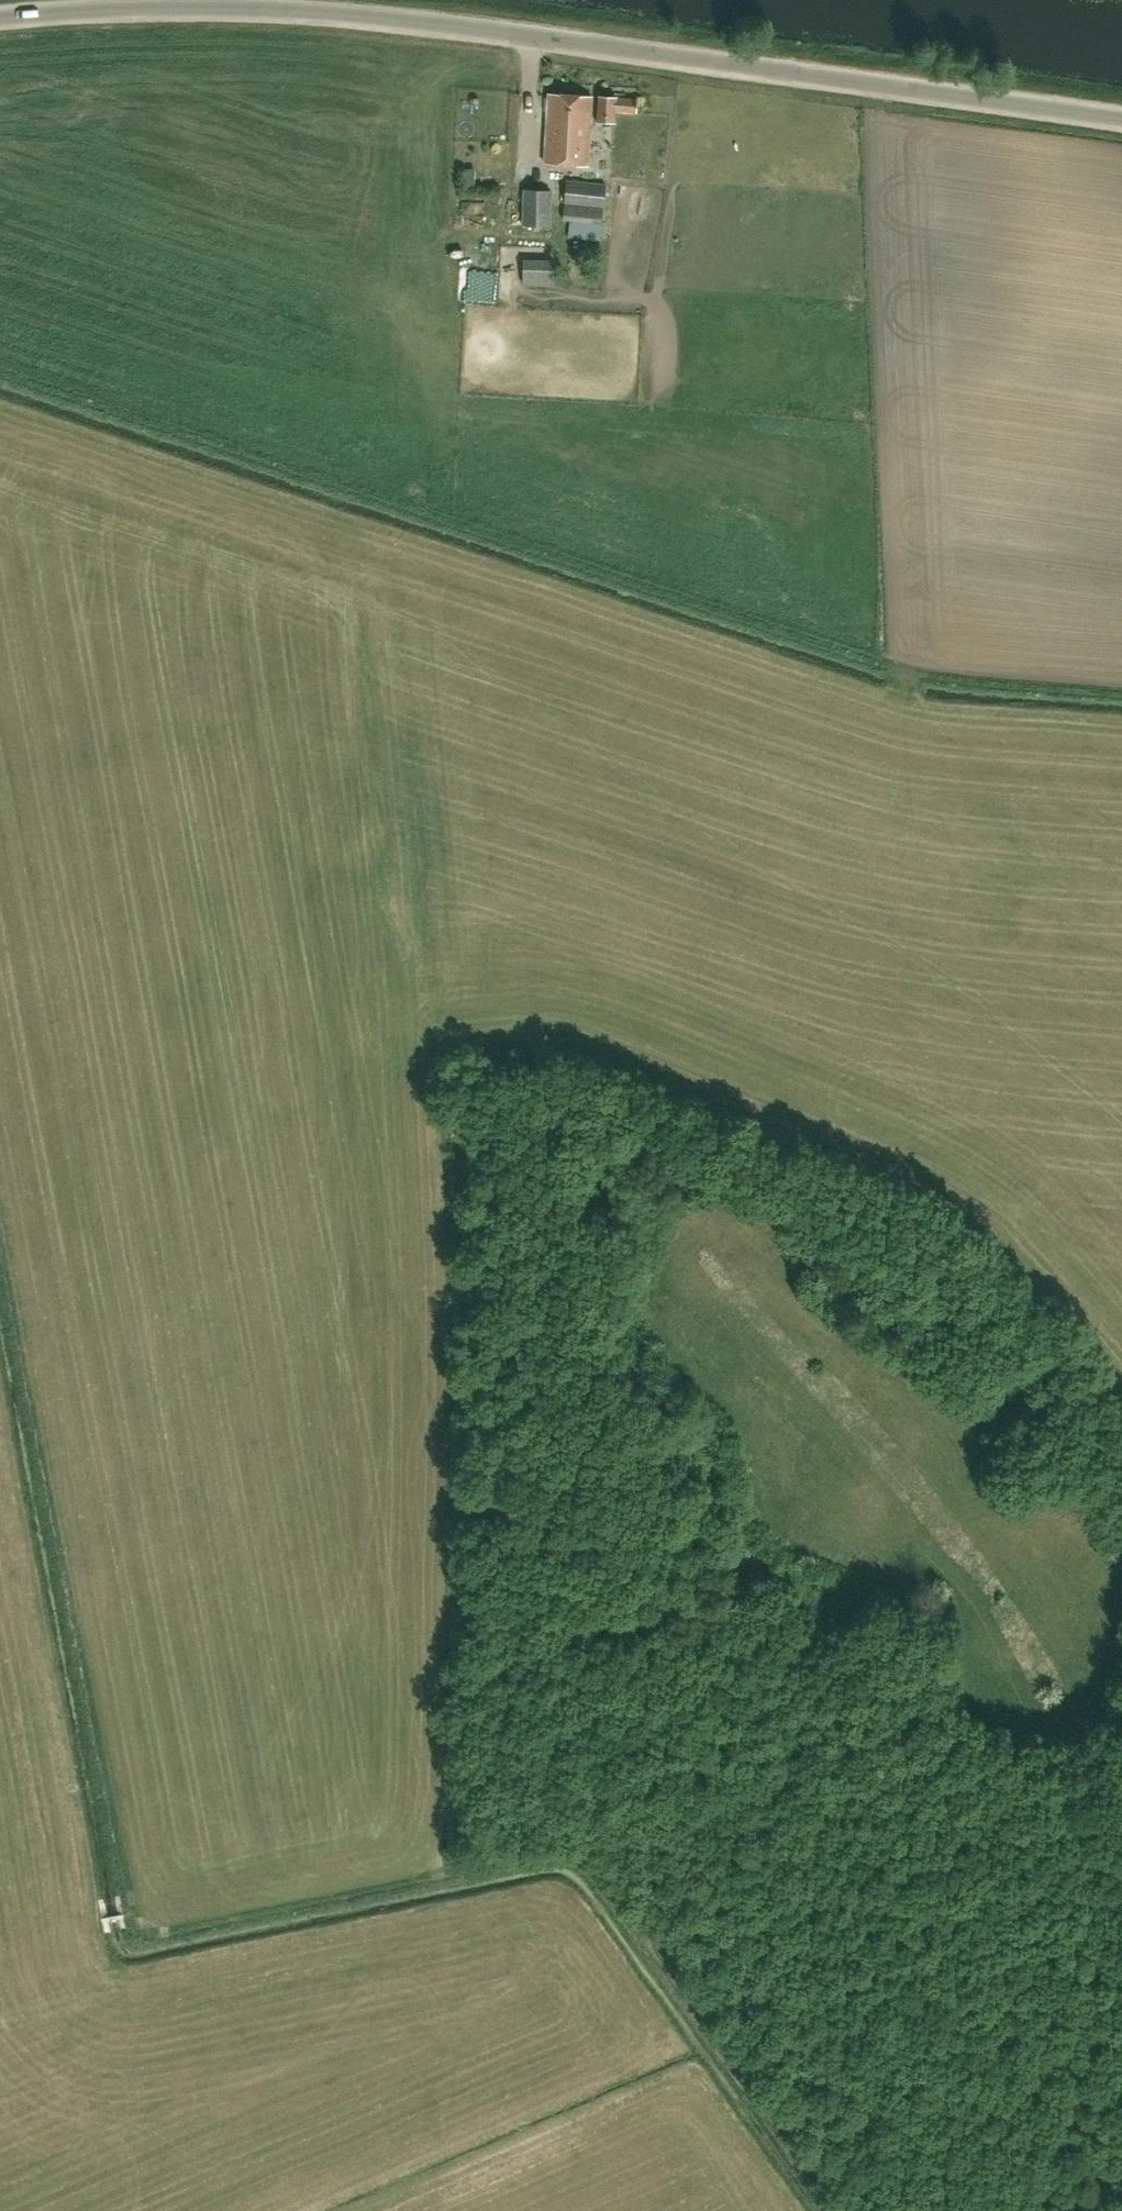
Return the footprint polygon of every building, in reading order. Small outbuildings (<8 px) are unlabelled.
[(588,166),(592,96),(548,93),(545,163),(588,166)] [(637,113),(637,97),(599,95),(597,121),(616,123),(617,112),(637,113)] [(565,191),(564,203),(604,207),(606,183),(567,179),(565,191)] [(523,189),(523,200),(523,226),(550,227),(552,190),(544,189),(523,189)] [(602,224),(604,207),(564,203),(563,219),(602,224)] [(525,254),(525,275),(554,275),(553,254),(525,254)]
